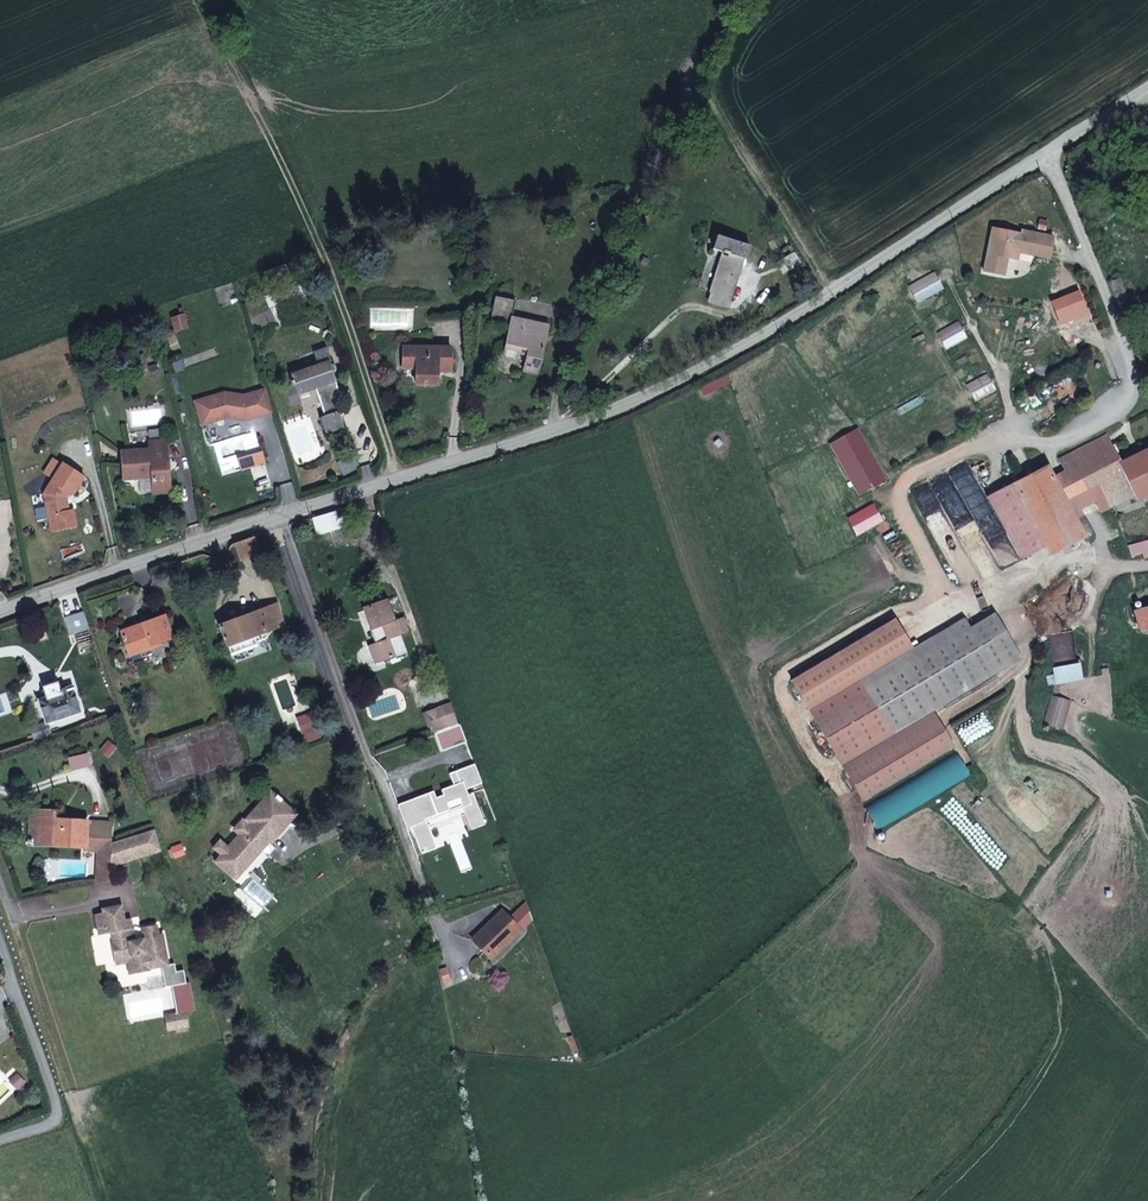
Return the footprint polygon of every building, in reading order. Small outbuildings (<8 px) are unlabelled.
[(1017,260),(1018,252),(1019,248),(1035,251),(1036,246),(1051,249),(1053,237),(1022,231),(1021,234),(992,228),(983,271),(1003,275),(1007,258),(1017,260)] [(750,246),(717,236),(713,249),(723,253),(710,292),(712,293),(709,302),(728,308),(743,258),(745,259),(750,246)] [(1019,248),(1018,252),(1049,258),(1051,249),(1036,246),(1035,251),(1019,248)] [(800,262),(794,252),(776,263),(782,273),(800,262)] [(944,289),(934,271),(908,286),(917,304),(944,289)] [(1131,308),(1119,278),(1109,282),(1121,312),(1131,308)] [(538,373),(548,326),(511,318),(515,300),(495,296),(489,323),(509,328),(506,344),(518,347),(517,352),(527,355),(524,370),(538,373)] [(968,338),(958,321),(937,333),(946,351),(968,338)] [(518,347),(506,344),(504,355),(516,357),(517,352),(518,347)] [(450,348),(403,347),(402,368),(416,368),(416,384),(437,384),(437,371),(450,371),(450,348)] [(340,411),(334,395),(331,388),(337,386),(333,373),(334,372),(334,371),(335,370),(335,369),(335,368),(334,366),(332,365),(331,364),(330,364),(329,364),(328,363),(330,362),(325,348),(313,353),(318,365),(290,375),(293,385),(297,394),(314,387),(324,416),(320,418),(326,433),(343,427),(338,412),(340,411)] [(997,391),(987,373),(966,385),(975,402),(997,391)] [(297,394),(293,385),(285,388),(291,405),(300,402),(297,394)] [(273,412),(266,389),(243,396),(224,393),(194,402),(202,425),(226,418),(245,421),(246,418),(249,417),(250,419),(273,412)] [(856,429),(830,444),(860,495),(885,480),(856,429)] [(1053,479),(1047,466),(1013,484),(987,497),(1021,558),(1045,546),(1050,554),(1083,537),(1085,542),(1094,537),(1086,521),(1077,526),(1065,501),(1099,483),(1110,505),(1133,493),(1136,499),(1147,493),(1147,449),(1119,463),(1105,436),(1059,460),(1065,473),(1053,479)] [(170,491),(166,441),(149,442),(150,450),(121,452),(124,479),(152,476),(153,493),(170,491)] [(54,477),(63,463),(54,458),(45,472),(54,477)] [(72,495),(84,477),(63,463),(44,494),(48,516),(51,531),(76,526),(73,510),(69,511),(66,498),(69,493),(72,495)] [(341,528),(336,510),(311,518),(317,535),(341,528)] [(258,554),(252,537),(242,540),(248,557),(258,554)] [(248,557),(242,540),(233,544),(239,561),(248,557)] [(394,621),(387,600),(363,609),(375,643),(369,646),(375,664),(406,653),(400,635),(408,632),(406,629),(399,632),(394,621)] [(275,605),(267,608),(244,616),(231,621),(229,618),(218,622),(227,646),(230,655),(257,644),(256,642),(267,638),(264,631),(274,628),(282,625),(275,605)] [(1134,612),(1139,631),(1147,629),(1147,608),(1134,612)] [(84,611),(63,618),(69,635),(90,628),(87,619),(84,611)] [(243,612),(229,618),(231,621),(244,616),(243,612)] [(934,716),(932,712),(926,702),(1015,648),(994,613),(969,629),(914,661),(908,651),(860,680),(866,690),(815,720),(863,800),(952,747),(934,716)] [(172,638),(164,616),(121,632),(126,645),(130,655),(139,652),(152,647),(151,645),(162,641),(172,638)] [(406,629),(402,618),(394,621),(399,632),(406,629)] [(908,651),(914,661),(969,629),(963,619),(908,651)] [(894,620),(792,681),(808,709),(911,648),(894,620)] [(1015,648),(926,702),(932,712),(1021,658),(1015,648)] [(79,712),(71,687),(59,691),(56,683),(43,688),(46,698),(39,700),(46,723),(79,712)] [(457,721),(450,703),(426,712),(431,727),(433,730),(457,721)] [(321,727),(316,712),(298,719),(304,733),(321,727)] [(431,727),(426,712),(423,714),(429,727),(431,727)] [(457,721),(433,730),(434,734),(435,734),(458,725),(457,721)] [(466,742),(460,724),(458,725),(435,734),(441,751),(466,742)] [(220,856),(215,863),(223,870),(224,868),(234,877),(266,841),(268,843),(273,836),(269,833),(274,828),(278,829),(282,826),(292,815),(279,803),(281,801),(276,796),(275,797),(270,792),(250,813),(243,821),(241,820),(232,830),(238,835),(226,847),(218,840),(211,848),(220,856)] [(447,797),(419,807),(428,829),(439,825),(455,819),(447,797)] [(29,843),(84,845),(85,838),(111,840),(112,821),(90,820),(90,822),(90,826),(85,826),(85,822),(55,820),(56,811),(30,810),(29,843)] [(455,819),(439,825),(442,831),(458,825),(455,819)] [(278,829),(274,828),(269,833),(273,836),(282,826),(278,829)] [(110,861),(110,866),(161,851),(155,829),(111,843),(110,861)] [(111,840),(85,838),(84,845),(84,851),(97,852),(96,861),(110,861),(111,843),(111,840)] [(110,866),(110,861),(96,861),(95,884),(109,881),(110,866)] [(144,939),(134,940),(130,918),(124,919),(121,905),(102,909),(107,933),(112,932),(114,944),(111,945),(114,960),(126,957),(127,962),(132,961),(134,973),(149,971),(149,968),(148,964),(156,963),(156,967),(161,966),(168,965),(162,934),(158,935),(156,926),(142,928),(144,939)] [(491,958),(520,930),(502,911),(472,940),(491,958)] [(107,933),(103,913),(95,915),(99,935),(107,933)] [(168,965),(161,966),(165,987),(171,986),(176,1014),(185,1012),(193,1011),(188,982),(185,983),(183,970),(176,972),(174,964),(168,965)] [(176,1020),(165,1022),(167,1030),(187,1026),(185,1012),(176,1014),(175,1014),(176,1020)]
